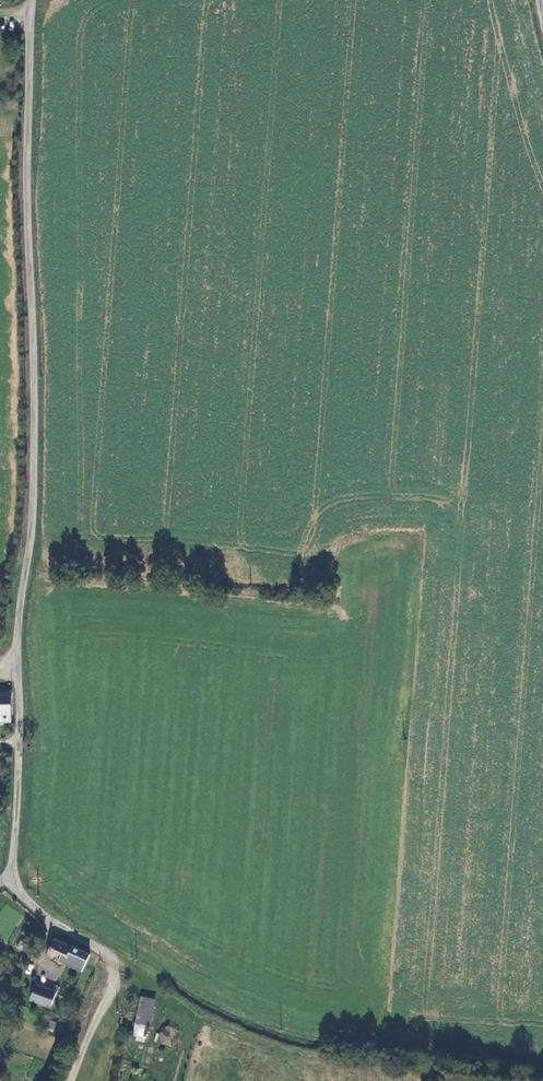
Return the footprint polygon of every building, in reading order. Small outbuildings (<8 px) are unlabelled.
[(5,722),(15,722),(11,693),(0,693),(0,724),(6,725),(5,722)] [(68,960),(86,967),(91,954),(56,938),(48,955),(67,964),(68,960)] [(33,1000),(54,1007),(59,991),(38,984),(33,1000)] [(152,1026),(157,1000),(143,997),(138,1024),(136,1036),(145,1038),(147,1026),(152,1026)] [(54,1031),(65,1035),(69,1024),(58,1020),(54,1031)] [(176,1046),(177,1027),(160,1026),(159,1045),(176,1046)]
